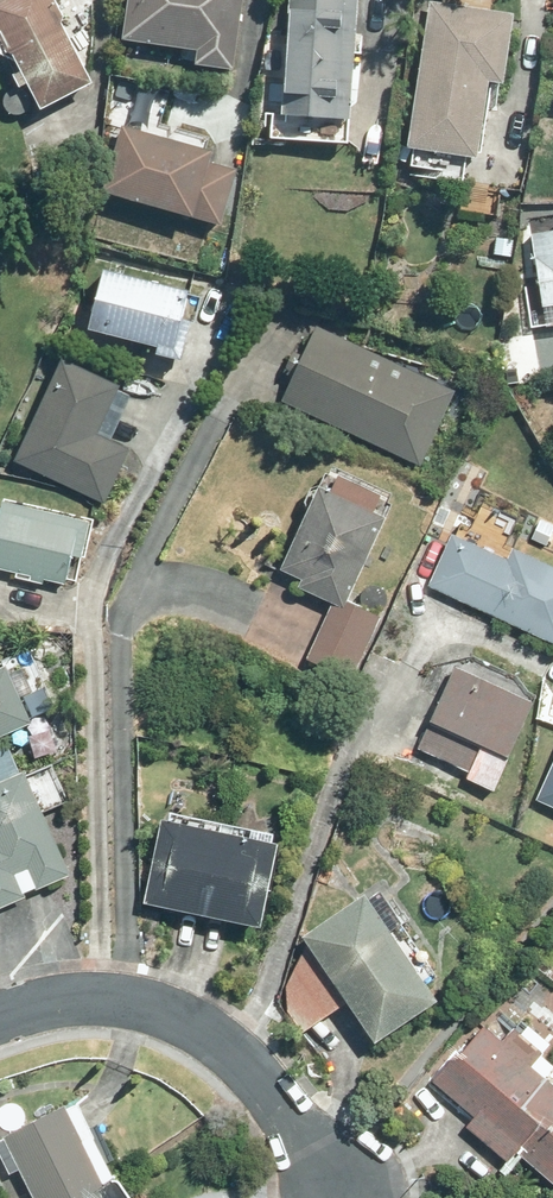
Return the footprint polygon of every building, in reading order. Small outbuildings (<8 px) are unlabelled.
[(68,13),(60,0),(0,0),(0,31),(10,47),(16,48),(26,66),(17,71),(23,81),(30,77),(47,104),(95,75),(61,17),(68,13)] [(126,34),(201,45),(200,58),(236,63),(245,0),(131,0),(126,34)] [(295,13),(291,85),(287,85),(286,109),(354,112),(360,0),(291,0),(290,13),(295,13)] [(415,142),(412,166),(456,173),(460,147),(484,151),(494,76),(507,78),(517,11),(439,0),(431,0),(412,141),(415,142)] [(212,159),(215,149),(125,123),(108,185),(224,218),(238,167),(212,159)] [(534,232),(546,303),(552,301),(552,213),(534,216),(537,231),(534,232)] [(497,236),(495,252),(513,254),(514,238),(497,236)] [(163,340),(162,347),(186,353),(197,308),(188,306),(194,284),(108,263),(93,323),(163,340)] [(295,374),(283,398),(422,462),(456,385),(318,322),(305,351),(297,347),(287,370),(295,374)] [(67,353),(18,457),(107,500),(134,445),(114,435),(136,390),(120,383),(122,379),(67,353)] [(378,503),(386,487),(345,468),(336,487),(323,481),(285,562),(307,573),(303,582),(336,598),(309,655),(354,676),(384,612),(352,596),(392,509),(378,503)] [(33,578),(44,581),(46,575),(68,581),(75,550),(87,553),(96,517),(8,496),(0,528),(0,564),(34,572),(33,578)] [(552,637),(552,558),(518,543),(513,556),(454,530),(431,584),(552,637)] [(0,666),(0,735),(36,719),(23,692),(32,688),(23,668),(15,672),(10,661),(0,666)] [(420,745),(471,769),(468,776),(495,789),(537,697),(459,662),(420,745)] [(21,769),(9,743),(0,747),(0,778),(21,769)] [(543,785),(552,790),(552,764),(543,785)] [(73,871),(26,766),(21,769),(0,778),(0,907),(27,895),(17,872),(29,866),(38,887),(73,871)] [(165,812),(149,898),(203,907),(219,822),(165,812)] [(279,833),(280,825),(258,821),(257,829),(219,822),(203,907),(267,919),(283,833),(279,833)] [(373,887),(308,930),(313,937),(289,982),(290,1008),(305,1030),(353,996),(381,1037),(445,994),(398,923),(409,916),(387,884),(376,891),(373,887)] [(437,1081),(478,1114),(469,1125),(489,1141),(546,1071),(535,1063),(552,1041),(552,1037),(532,1021),(525,1029),(519,1024),(508,1038),(487,1020),(437,1081)] [(546,1071),(489,1141),(510,1158),(503,1168),(509,1172),(524,1152),(552,1176),(552,1077),(546,1071)] [(99,1133),(82,1099),(72,1104),(70,1102),(0,1136),(0,1149),(11,1172),(22,1167),(37,1197),(139,1197),(124,1176),(114,1176),(107,1181),(87,1139),(99,1133)]
